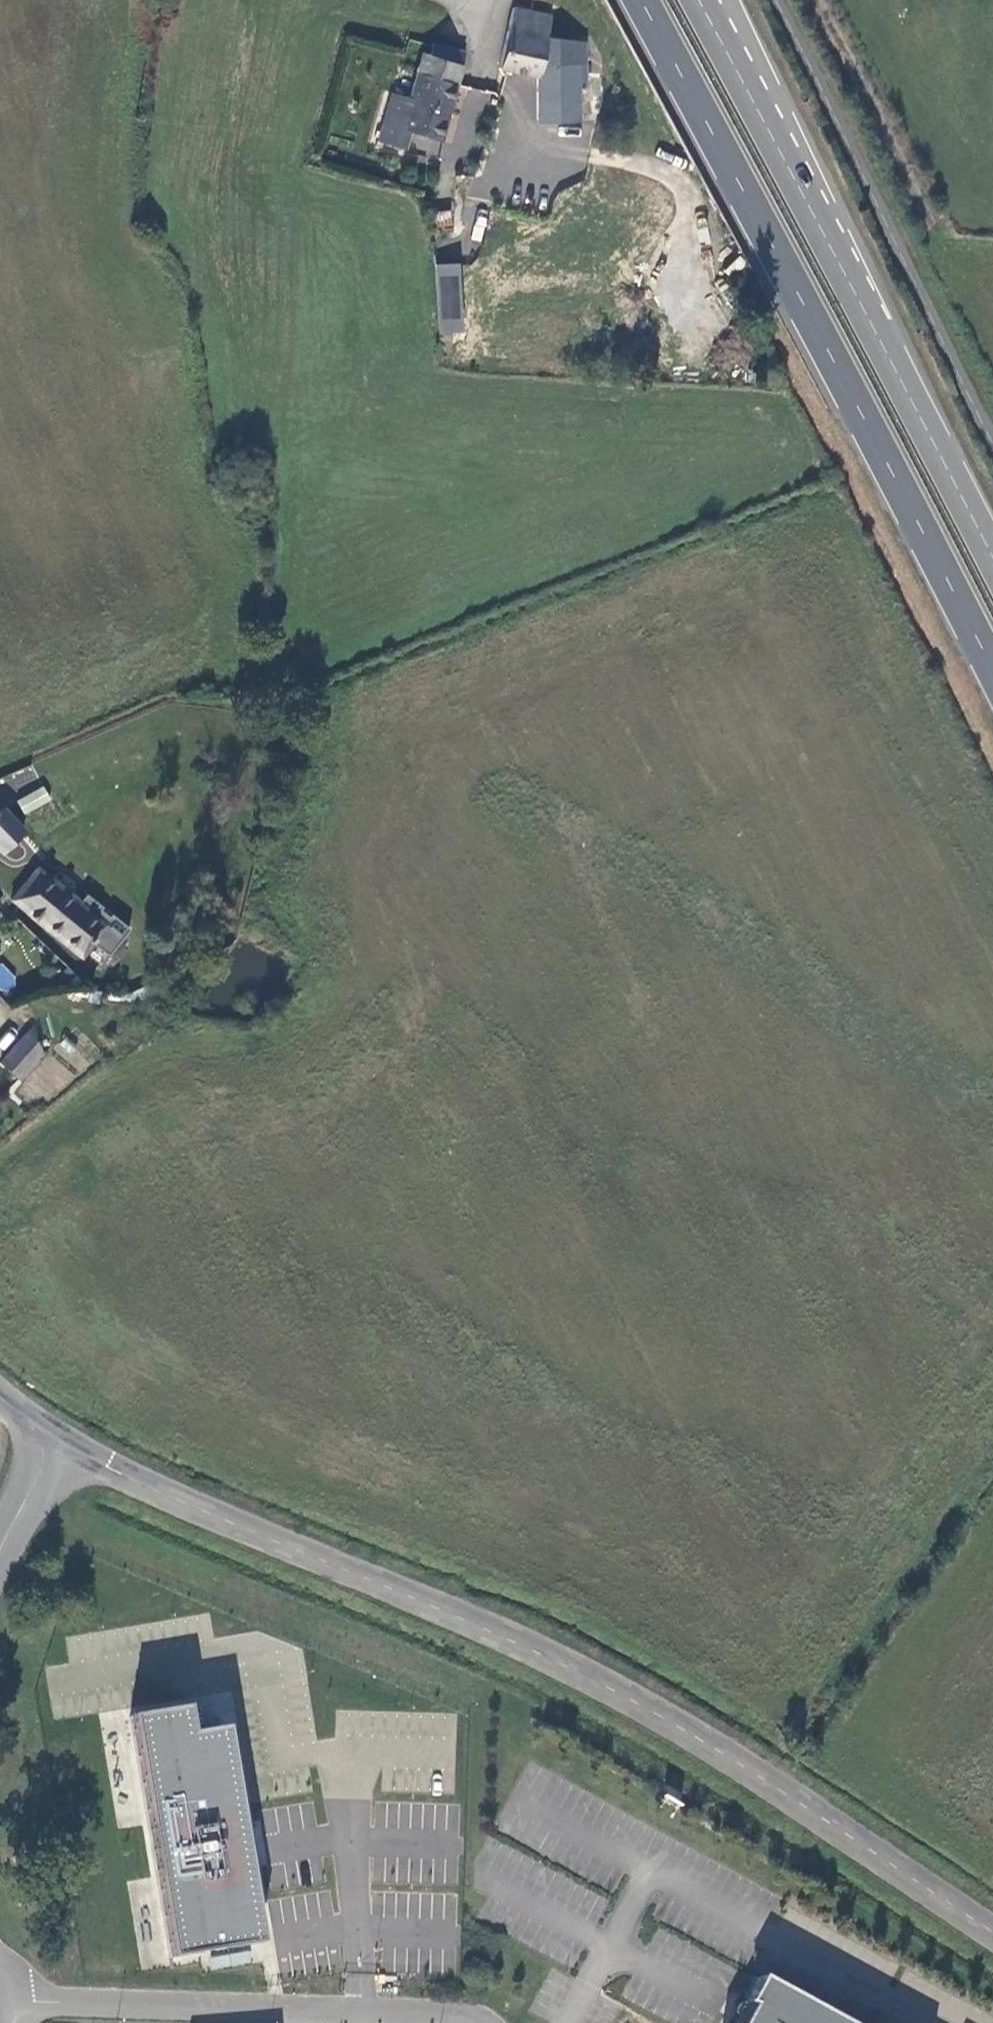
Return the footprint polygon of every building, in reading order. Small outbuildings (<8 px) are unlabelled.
[(536,121),(549,121),(578,121),(577,91),(583,91),(585,42),(546,32),(549,16),(525,9),(513,7),(502,53),(499,66),(538,75),(540,100),(534,100),(536,121)] [(454,82),(464,49),(432,42),(428,52),(420,50),(414,69),(454,82)] [(437,137),(454,82),(414,69),(405,96),(391,92),(376,140),(403,149),(409,128),(437,137)] [(436,211),(436,227),(452,227),(452,211),(436,211)] [(457,265),(433,266),(441,355),(452,354),(450,330),(461,330),(457,265)] [(24,815),(51,800),(44,786),(16,800),(24,815)] [(0,851),(21,830),(0,808),(0,850),(0,851)] [(105,923),(39,870),(36,867),(17,889),(11,897),(79,953),(105,923)] [(18,981),(0,960),(0,990),(3,994),(18,981)] [(18,1078),(42,1052),(29,1031),(0,1062),(0,1063),(18,1078)] [(181,1707),(127,1716),(171,1956),(254,1942),(216,1727),(186,1733),(181,1707)] [(761,1974),(746,2001),(751,2003),(740,2022),(850,2022),(761,1974)]
